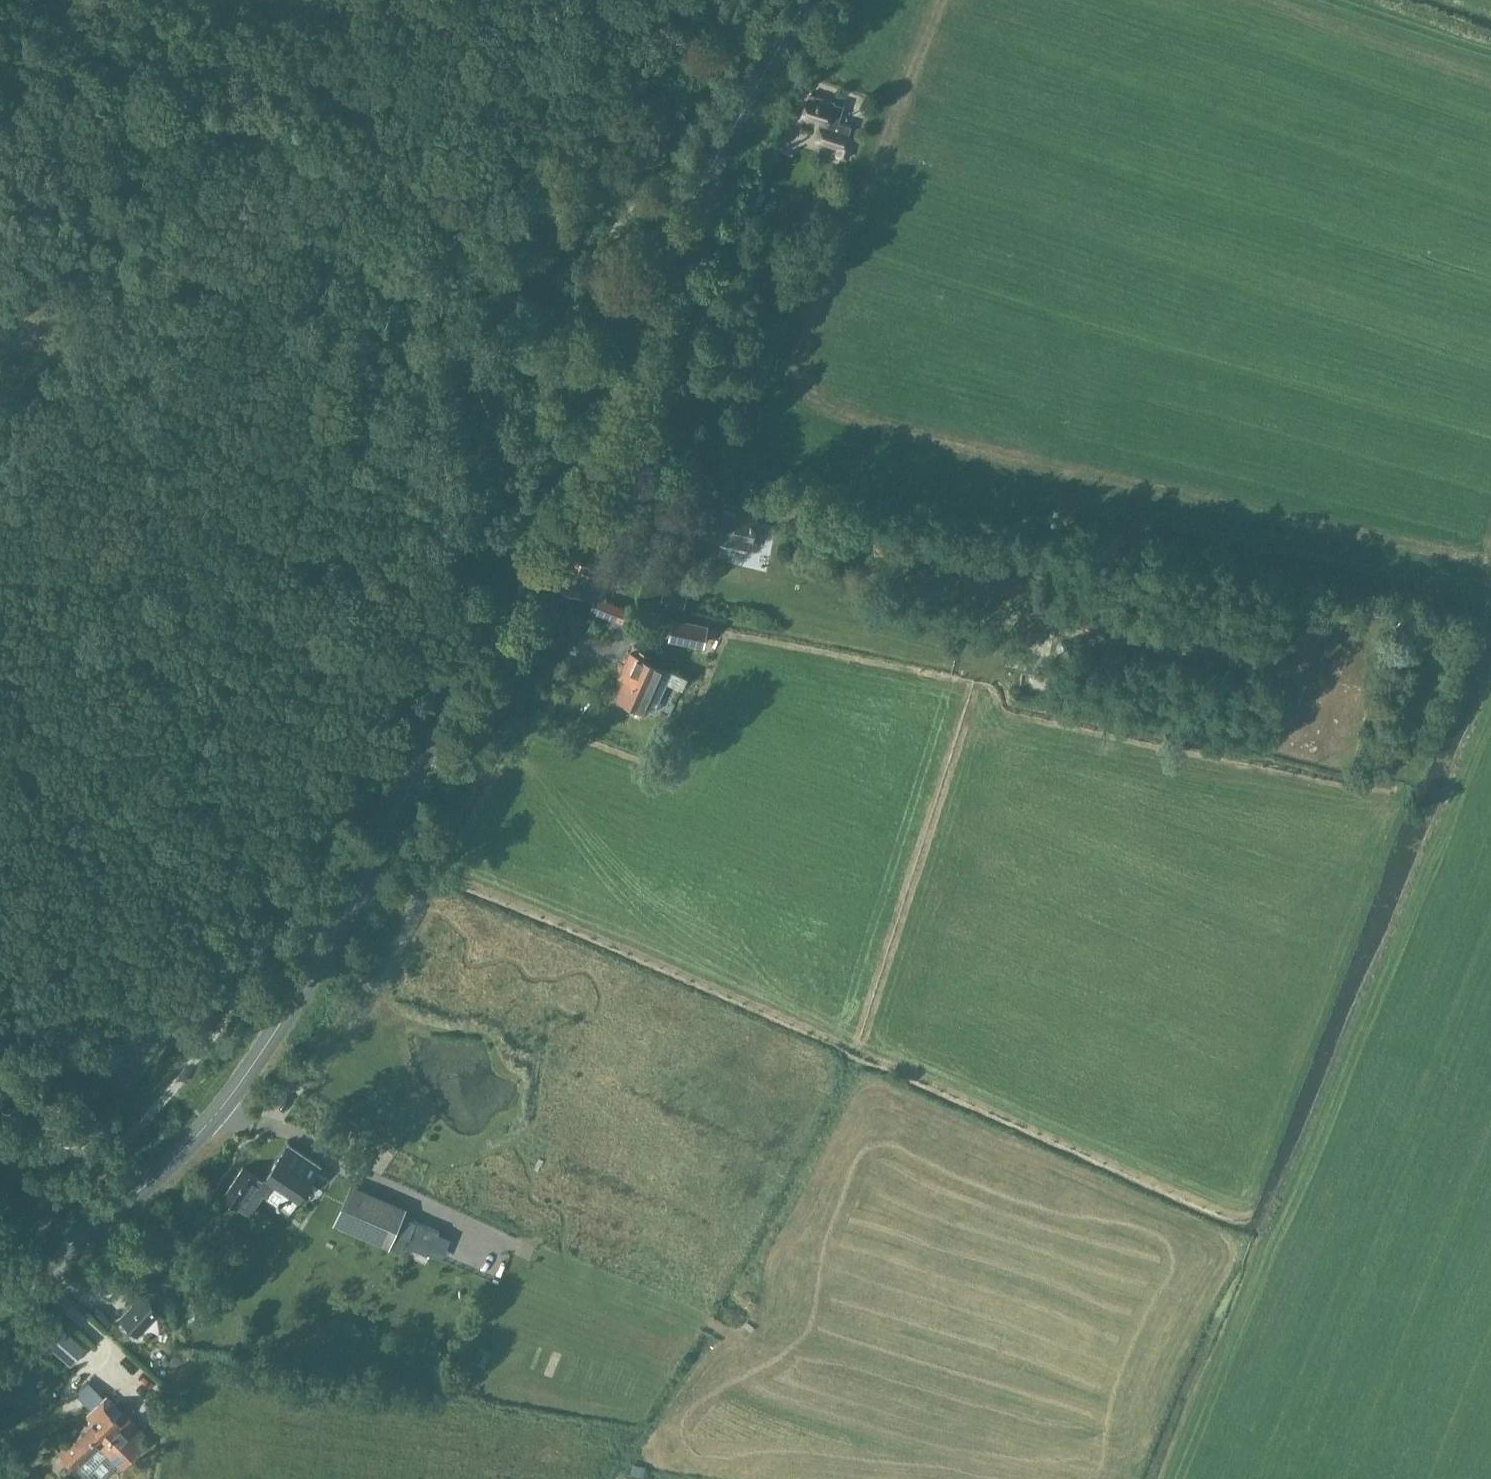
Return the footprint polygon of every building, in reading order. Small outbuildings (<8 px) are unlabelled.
[(835,102),(834,106),(809,98),(803,117),(823,123),(817,142),(840,149),(838,155),(849,158),(855,138),(840,133),(840,132),(849,135),(852,125),(839,121),(845,105),(835,102)] [(648,490),(672,495),(676,470),(653,465),(648,490)] [(704,503),(708,504),(698,551),(715,555),(720,552),(722,541),(750,547),(757,513),(722,506),(724,494),(707,490),(704,503)] [(624,517),(623,516),(616,513),(615,515),(613,520),(611,525),(619,529),(624,517)] [(560,585),(592,598),(596,600),(593,609),(624,622),(629,608),(606,599),(608,594),(595,589),(598,582),(605,584),(610,570),(572,555),(560,585)] [(669,640),(705,648),(710,625),(674,617),(669,640)] [(631,671),(619,698),(632,704),(652,712),(654,713),(667,683),(672,671),(666,669),(667,668),(665,667),(651,661),(647,659),(638,655),(633,653),(627,669),(631,671)] [(241,1168),(222,1197),(231,1203),(250,1216),(264,1195),(268,1197),(266,1199),(288,1213),(291,1208),(306,1187),(320,1166),(290,1146),(276,1166),(269,1177),(270,1178),(266,1184),(241,1168)] [(335,1224),(389,1247),(405,1210),(351,1187),(335,1224)] [(429,1255),(440,1230),(413,1219),(403,1244),(429,1255)] [(137,1336),(139,1333),(145,1339),(164,1319),(158,1313),(160,1312),(141,1294),(118,1317),(137,1336)] [(55,1322),(53,1325),(40,1340),(62,1358),(70,1365),(85,1348),(55,1322)] [(75,1393),(89,1408),(102,1395),(87,1381),(75,1393)] [(142,1434),(136,1427),(107,1397),(87,1417),(91,1421),(58,1452),(74,1469),(98,1447),(117,1467),(140,1444),(135,1440),(142,1434)]
